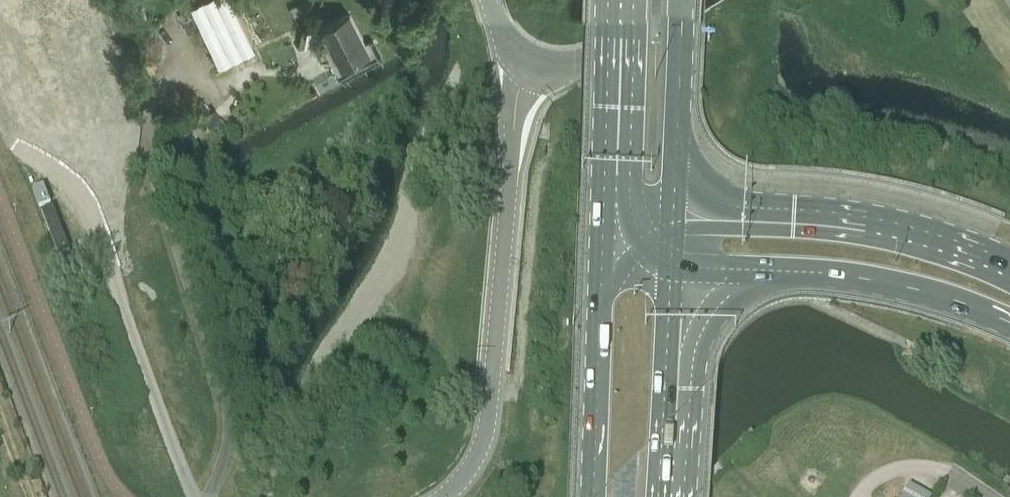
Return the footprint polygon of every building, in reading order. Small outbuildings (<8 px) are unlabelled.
[(231,0),(206,0),(192,7),(221,68),(233,62),(256,51),(253,45),(231,0)] [(351,14),(322,29),(342,66),(371,51),(351,14)] [(303,31),(301,43),(313,45),(315,33),(303,31)] [(213,112),(200,121),(209,134),(222,125),(213,112)] [(31,188),(38,206),(50,201),(43,184),(31,188)] [(52,208),(40,212),(58,257),(69,252),(52,208)] [(73,255),(59,260),(63,269),(76,264),(73,255)]
